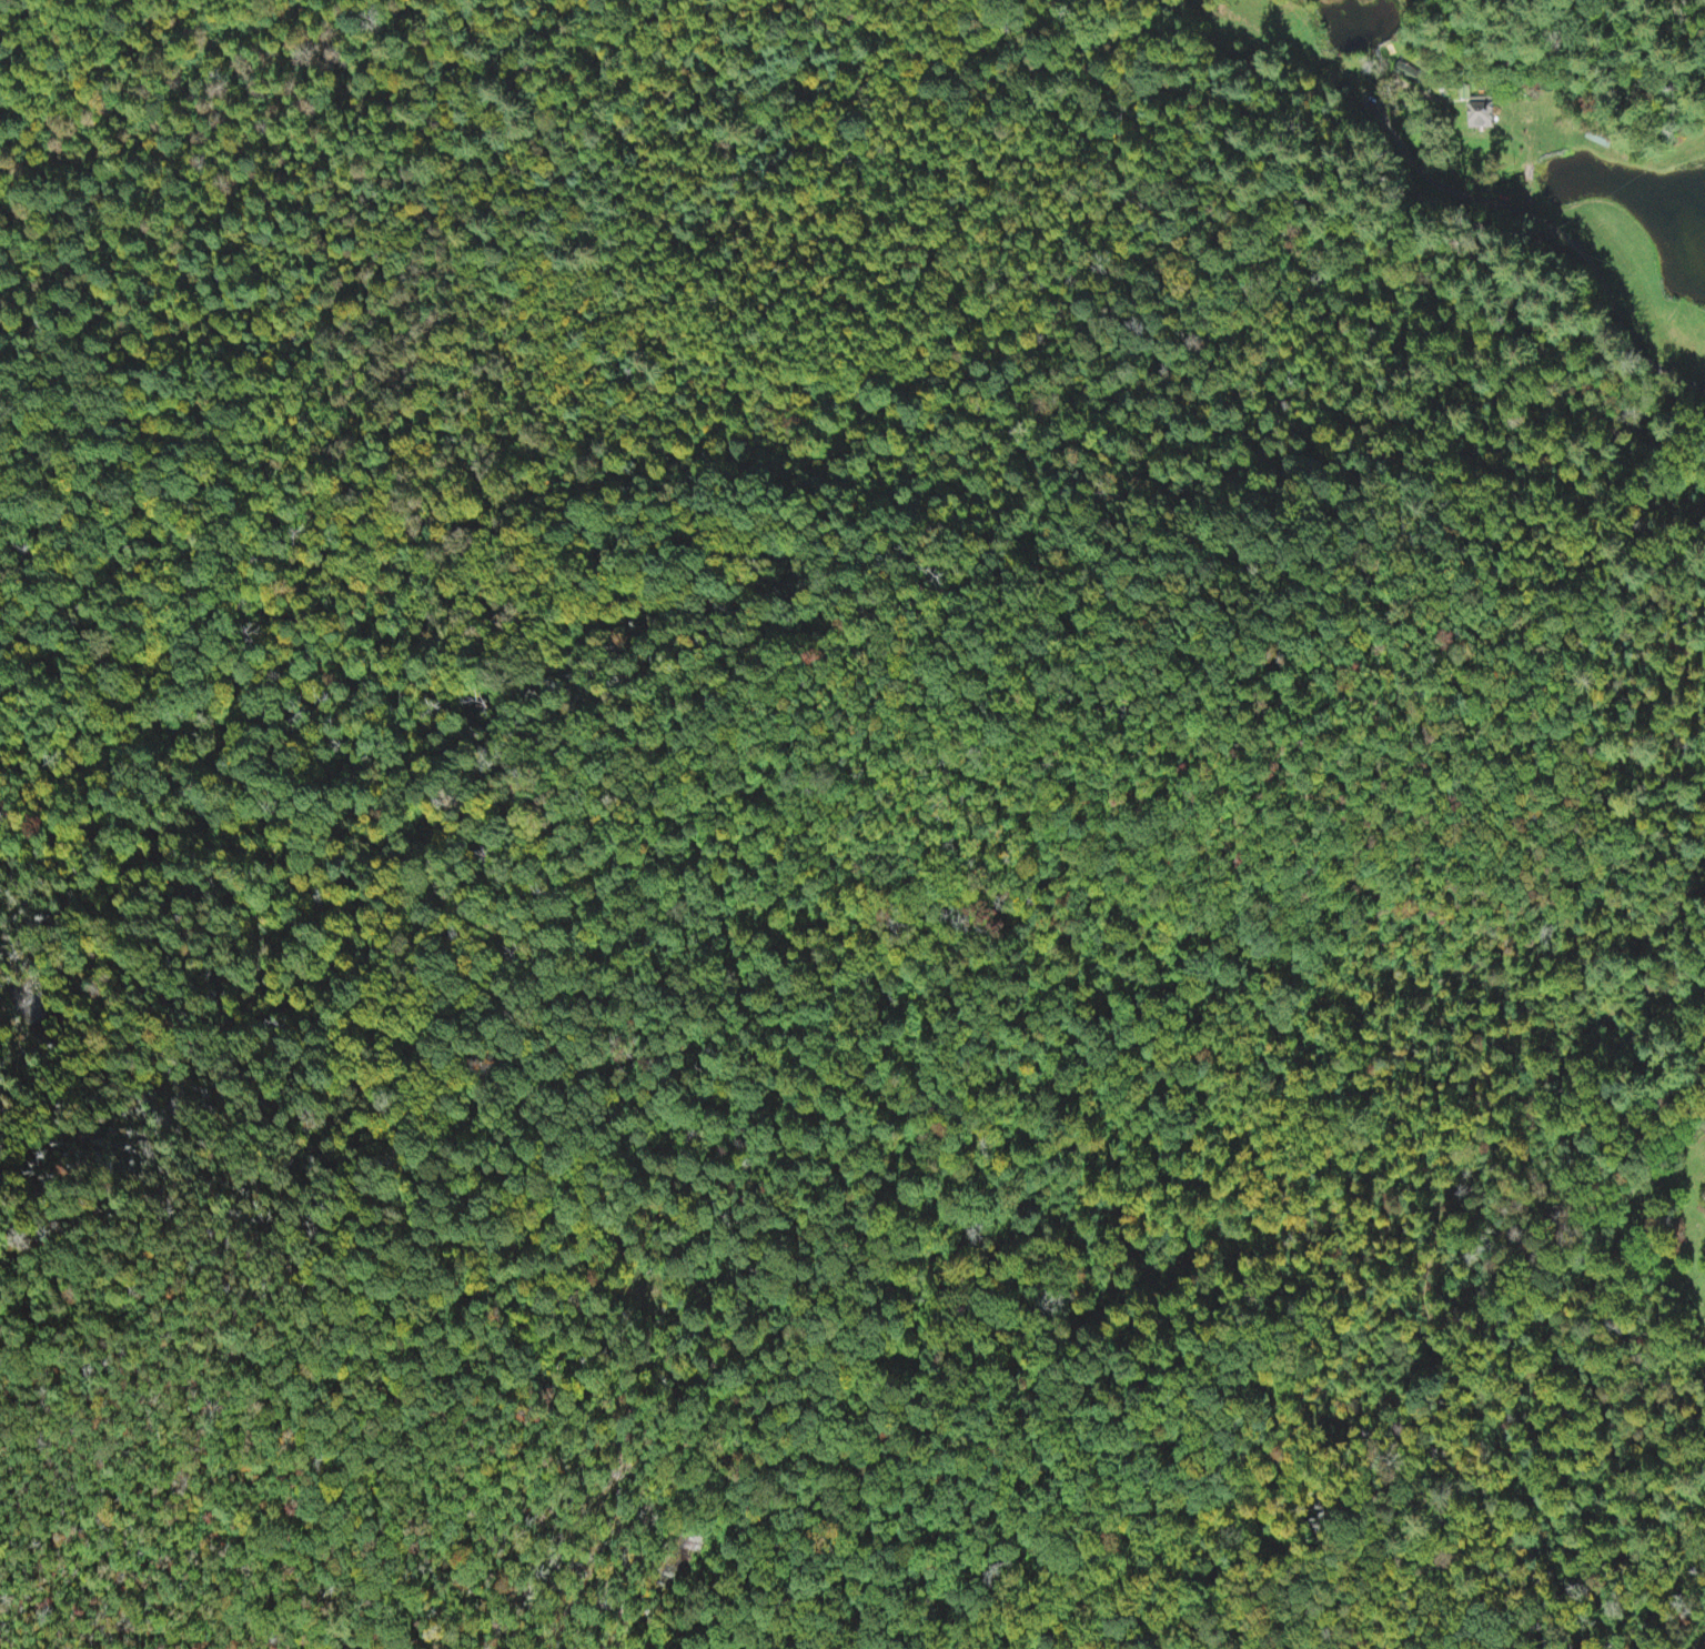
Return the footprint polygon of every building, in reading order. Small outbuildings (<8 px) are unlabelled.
[(1468,101),(1469,132),(1497,131),(1496,100),(1468,101)]
